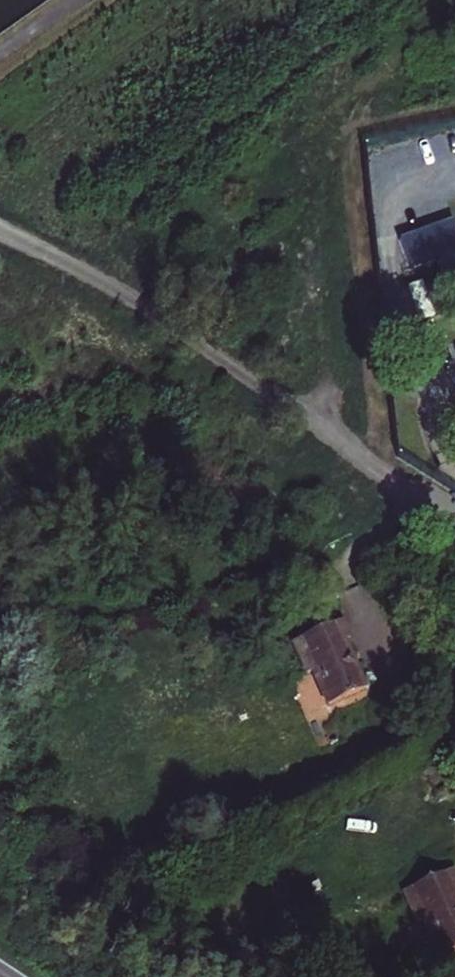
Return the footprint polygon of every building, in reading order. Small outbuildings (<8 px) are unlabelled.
[(411,243),(421,272),(434,269),(451,310),(454,308),(454,227),(411,243)] [(344,618),(291,644),(306,675),(312,673),(329,709),(370,690),(347,643),(354,639),(344,618)] [(438,958),(454,951),(454,891),(454,878),(451,871),(407,892),(438,958)]
